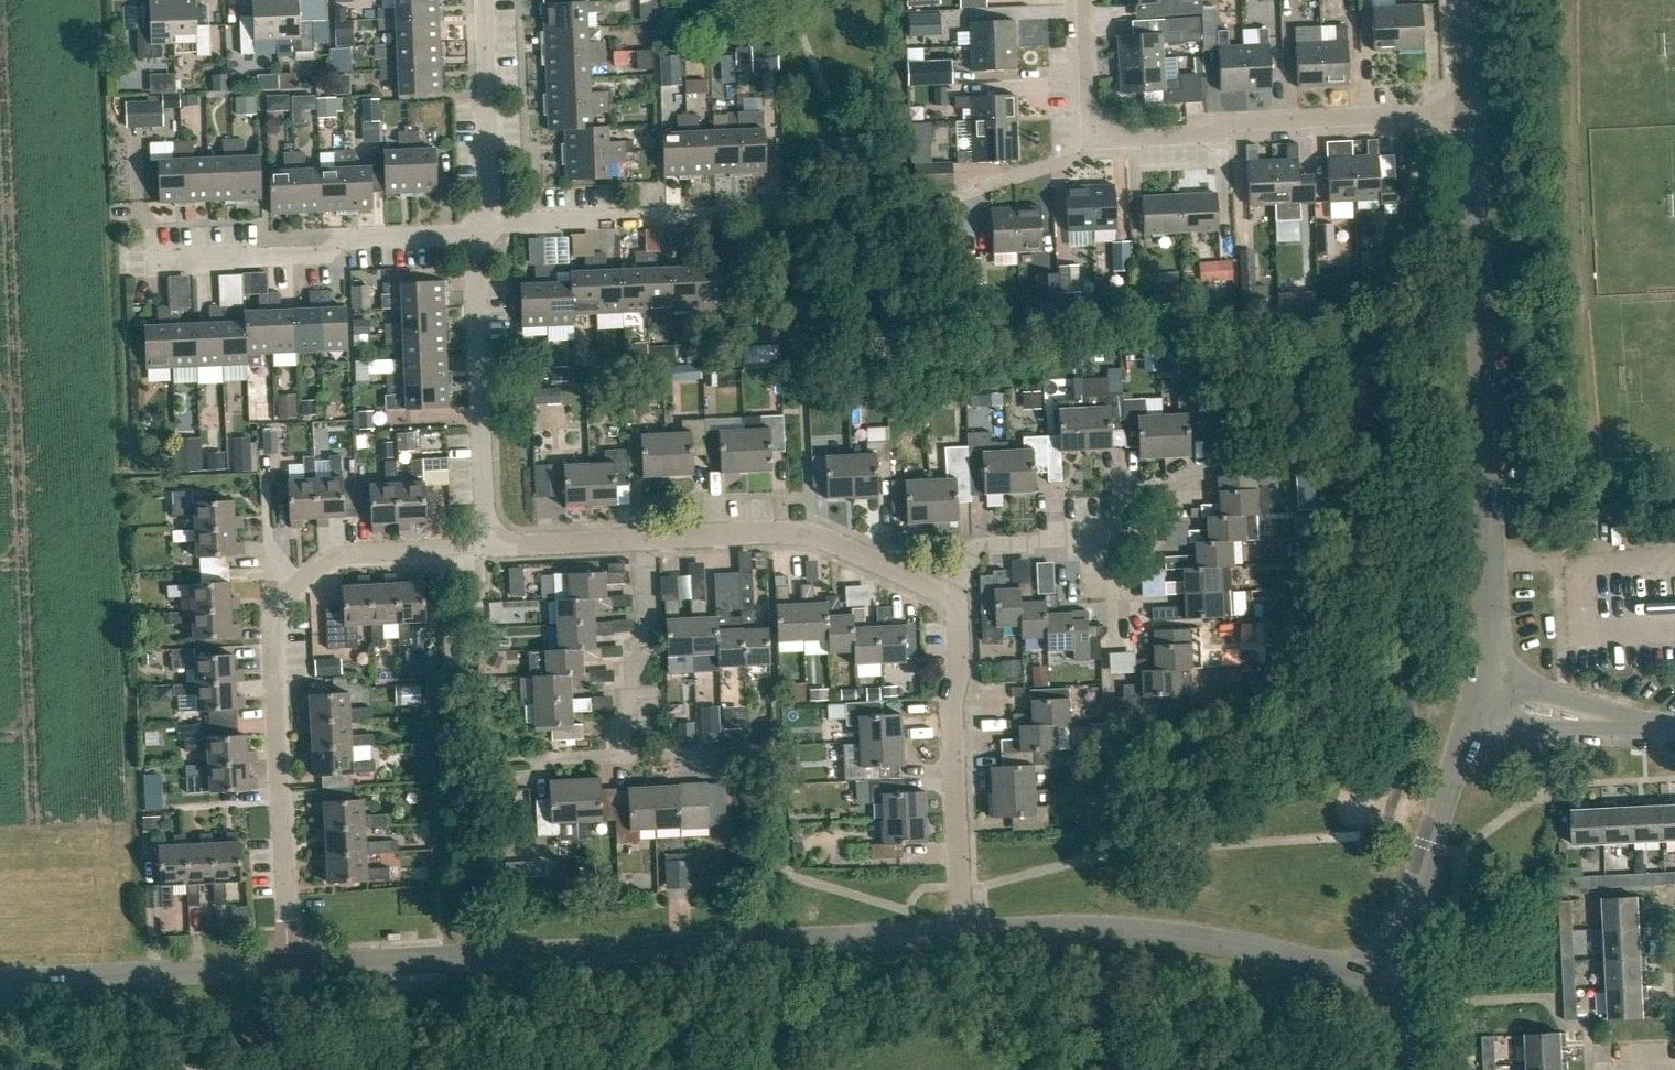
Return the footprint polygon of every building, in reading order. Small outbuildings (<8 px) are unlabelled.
[(150,28),(137,29),(138,59),(162,58),(161,44),(174,44),(172,0),(149,0),(150,28)] [(174,44),(196,43),(197,57),(211,56),(209,26),(196,26),(195,0),(172,0),(174,44)] [(253,24),(240,25),(241,55),(255,54),(254,40),(277,39),(275,0),(252,0),(253,24)] [(277,39),(289,39),(290,53),(314,52),(312,21),(299,22),(298,0),(275,0),(277,39)] [(395,9),(378,10),(379,20),(442,17),(442,7),(437,7),(437,0),(394,0),(395,9)] [(587,28),(586,13),(603,13),(602,1),(586,2),(585,0),(543,0),(543,4),(538,4),(539,16),(543,16),(544,30),(587,28)] [(640,19),(648,18),(647,0),(639,0),(640,19)] [(961,9),(987,8),(987,0),(960,0),(961,9)] [(1396,6),(1398,50),(1423,49),(1421,5),(1396,6)] [(1396,6),(1371,7),(1373,51),(1398,50),(1396,6)] [(346,8),(334,8),(335,22),(346,22),(346,8)] [(905,14),(906,37),(938,35),(937,12),(905,14)] [(438,28),(443,28),(442,17),(379,20),(379,31),(396,30),(396,45),(439,43),(438,28)] [(1164,20),(1165,33),(1117,36),(1119,61),(1163,59),(1162,44),(1201,41),(1199,17),(1164,20)] [(1014,20),(969,22),(970,47),(1015,45),(1014,20)] [(353,23),(335,24),(335,37),(353,37),(353,23)] [(1321,42),(1323,87),(1348,85),(1346,25),(1335,26),(1336,42),(1321,42)] [(1305,27),(1294,28),(1297,88),(1323,87),(1321,42),(1306,43),(1305,27)] [(545,44),(540,45),(541,55),(604,52),(604,42),(587,43),(587,28),(544,30),(545,44)] [(1242,30),(1243,46),(1245,90),(1271,89),(1268,29),(1242,30)] [(1245,90),(1243,46),(1228,47),(1227,31),(1217,31),(1219,91),(1245,90)] [(439,43),(396,45),(397,59),(380,60),(381,70),(444,67),(444,57),(440,57),(439,43)] [(1015,45),(970,47),(971,72),(1016,70),(1015,45)] [(652,70),(652,51),(637,52),(638,70),(652,70)] [(604,52),(541,55),(541,66),(546,66),(546,80),(589,78),(588,64),(605,63),(604,52)] [(628,52),(613,52),(614,66),(629,65),(628,52)] [(330,53),(330,71),(347,71),(347,53),(330,53)] [(679,83),(678,56),(658,57),(660,84),(679,83)] [(1179,76),(1179,79),(1164,80),(1163,59),(1119,61),(1121,94),(1164,91),(1164,103),(1200,101),(1198,75),(1179,76)] [(951,60),(907,62),(908,87),(952,85),(951,60)] [(441,78),(445,78),(444,67),(381,70),(381,81),(398,80),(399,95),(441,93),(441,78)] [(147,92),(173,90),(172,72),(146,74),(147,92)] [(227,75),(212,75),(213,92),(228,91),(227,75)] [(350,76),(334,76),(334,95),(350,95),(350,76)] [(589,78),(546,80),(547,95),(543,95),(543,105),(607,103),(606,92),(590,93),(589,78)] [(707,80),(686,81),(687,95),(708,94),(707,80)] [(971,121),(1015,120),(1014,95),(954,97),(955,107),(971,107),(971,121)] [(379,130),(378,99),(360,100),(361,131),(379,130)] [(126,124),(162,124),(162,103),(126,103),(126,124)] [(591,128),(590,114),(607,113),(607,103),(543,105),(544,116),(548,116),(549,131),(564,130),(591,128)] [(737,114),(740,177),(751,177),(751,172),(766,172),(764,129),(748,130),(748,113),(737,114)] [(737,114),(727,114),(727,131),(713,131),(715,174),(729,173),(729,178),(740,177),(737,114)] [(697,115),(687,116),(690,180),(701,179),(700,175),(715,174),(713,131),(698,132),(697,115)] [(687,116),(676,116),(677,133),(662,134),(664,176),(679,176),(679,180),(690,180),(687,116)] [(972,152),(957,153),(957,164),(1017,161),(1015,120),(971,121),(972,152)] [(909,160),(928,160),(928,125),(909,125),(909,160)] [(564,130),(565,144),(561,144),(561,155),(625,152),(624,142),(608,142),(607,127),(591,128),(564,130)] [(408,133),(398,134),(398,151),(383,151),(385,194),(400,193),(400,198),(411,197),(408,133)] [(419,133),(408,133),(411,197),(422,197),(422,192),(437,192),(435,149),(419,150),(419,133)] [(233,141),(235,204),(246,204),(246,200),(261,199),(259,156),(244,157),(243,140),(233,141)] [(1366,140),(1367,156),(1352,157),(1354,201),(1380,200),(1380,205),(1398,204),(1397,182),(1379,182),(1377,140),(1366,140)] [(223,158),(208,159),(210,201),(224,201),(225,205),(235,204),(233,141),(222,141),(223,158)] [(1354,201),(1352,157),(1351,141),(1326,142),(1328,202),(1354,201)] [(183,143),(150,144),(150,161),(158,161),(159,203),(174,203),(175,207),(185,207),(183,143)] [(193,143),(183,143),(185,207),(196,206),(196,202),(210,201),(208,159),(194,159),(193,143)] [(1287,160),(1272,161),(1274,205),(1300,204),(1297,143),(1286,144),(1287,160)] [(1256,145),(1245,146),(1248,206),(1274,205),(1272,161),(1257,161),(1256,145)] [(355,151),(344,152),(347,215),(357,215),(357,210),(372,210),(371,167),(355,168),(355,151)] [(334,152),(334,169),(320,169),(321,212),(336,211),(336,216),(347,215),(344,152),(334,152)] [(609,163),(625,163),(625,152),(561,155),(561,166),(566,166),(567,181),(609,179),(609,163)] [(304,153),(294,154),(297,217),(307,217),(307,212),(321,212),(320,169),(305,170),(304,153)] [(283,154),(284,171),(269,171),(271,214),(286,213),(286,218),(297,217),(294,154),(283,154)] [(917,165),(918,185),(953,183),(953,164),(917,165)] [(1114,185),(1090,186),(1092,231),(1117,229),(1114,185)] [(1090,186),(1065,188),(1067,232),(1092,231),(1090,186)] [(1216,194),(1141,197),(1143,234),(1218,230),(1216,194)] [(1039,207),(1015,208),(1017,252),(1042,251),(1039,207)] [(1015,208),(990,209),(992,253),(1017,252),(1015,208)] [(1334,224),(1317,225),(1319,275),(1336,274),(1334,224)] [(570,234),(571,255),(591,254),(590,233),(570,234)] [(527,264),(567,262),(566,236),(526,237),(527,264)] [(1112,272),(1129,271),(1128,242),(1111,243),(1112,272)] [(685,267),(671,268),(673,311),(698,310),(695,250),(685,251),(685,267)] [(695,250),(698,310),(723,309),(722,266),(706,267),(706,250),(695,250)] [(1362,251),(1363,265),(1388,264),(1387,250),(1362,251)] [(1257,299),(1254,251),(1239,252),(1241,300),(1257,299)] [(635,270),(621,270),(622,313),(648,312),(645,252),(634,253),(635,270)] [(673,311),(671,268),(656,269),(655,252),(645,252),(648,312),(673,311)] [(605,254),(595,255),(597,314),(622,313),(621,270),(606,271),(605,254)] [(584,255),(585,272),(570,272),(570,283),(571,283),(572,315),(573,315),(597,314),(595,255),(584,255)] [(1231,262),(1204,263),(1206,281),(1233,279),(1231,262)] [(1077,266),(1058,267),(1059,293),(1078,292),(1077,266)] [(534,267),(535,284),(520,285),(522,327),(547,326),(545,267),(534,267)] [(555,267),(545,267),(547,326),(573,325),(573,315),(572,315),(571,283),(570,283),(556,283),(555,267)] [(248,293),(264,292),(263,271),(247,272),(248,293)] [(239,304),(239,274),(216,274),(217,304),(239,304)] [(166,308),(188,307),(187,275),(165,275),(166,308)] [(447,281),(383,284),(384,295),(401,294),(401,309),(444,307),(443,293),(448,293),(447,281)] [(351,286),(352,308),(370,307),(369,285),(351,286)] [(319,292),(308,293),(309,309),(295,310),(296,353),(322,352),(319,292)] [(319,292),(322,352),(347,350),(345,308),(330,308),(330,292),(319,292)] [(1276,293),(1276,310),(1313,311),(1314,294),(1276,293)] [(258,295),(259,311),(244,312),(244,322),(245,322),(246,355),(247,355),(271,354),(269,294),(258,295)] [(279,294),(269,294),(271,354),(296,353),(295,310),(280,310),(279,294)] [(245,322),(244,322),(230,323),(230,306),(219,307),(222,366),(248,365),(247,355),(246,355),(245,322)] [(209,324),(195,324),(197,367),(222,366),(219,307),(209,307),(209,324)] [(402,324),(385,324),(386,335),(449,332),(449,321),(444,321),(444,307),(401,309),(402,324)] [(180,308),(169,309),(172,368),(197,367),(195,324),(180,325),(180,308)] [(159,326),(144,327),(146,369),(172,368),(169,309),(159,309),(159,326)] [(772,317),(756,318),(757,342),(773,341),(772,317)] [(369,321),(352,321),(353,336),(370,336),(369,321)] [(445,343),(450,343),(449,332),(386,335),(386,345),(403,345),(403,359),(446,357),(445,343)] [(674,346),(649,347),(650,365),(675,364),(674,346)] [(678,348),(678,363),(692,363),(692,348),(678,348)] [(1159,349),(1143,350),(1144,364),(1160,363),(1159,349)] [(403,359),(404,374),(387,375),(388,385),(451,382),(451,371),(447,372),(446,357),(403,359)] [(546,359),(533,360),(534,380),(547,379),(546,359)] [(356,362),(356,386),(369,386),(368,361),(356,362)] [(590,366),(576,366),(576,382),(590,382),(590,366)] [(567,367),(551,368),(552,383),(567,382),(567,367)] [(1105,376),(1080,378),(1081,395),(1120,393),(1118,368),(1105,369),(1105,376)] [(451,382),(388,385),(388,395),(405,395),(406,410),(448,408),(447,393),(452,393),(451,382)] [(1163,415),(1165,458),(1192,457),(1191,433),(1205,432),(1203,384),(1181,385),(1181,401),(1179,401),(1180,414),(1163,415)] [(1040,392),(1022,393),(1023,411),(1041,410),(1040,392)] [(1099,395),(1100,406),(1086,407),(1088,451),(1113,450),(1112,426),(1124,425),(1125,425),(1124,399),(1124,394),(1099,395)] [(970,396),(971,407),(1003,407),(1003,396),(970,396)] [(1165,458),(1163,415),(1149,416),(1148,398),(1124,399),(1125,425),(1124,425),(1125,449),(1140,448),(1140,459),(1165,458)] [(888,407),(888,422),(902,422),(902,407),(888,407)] [(1063,452),(1088,451),(1086,407),(1059,408),(1061,436),(1047,437),(1048,465),(1048,466),(1048,481),(1064,480),(1063,452)] [(745,430),(747,474),(773,473),(772,447),(785,447),(783,416),(746,418),(746,430),(745,430)] [(683,434),(667,435),(668,440),(670,477),(696,476),(695,451),(707,450),(706,432),(706,420),(683,421),(683,434)] [(745,430),(706,432),(707,450),(708,463),(722,462),(722,475),(747,474),(745,430)] [(972,495),(1010,493),(1008,450),(993,451),(992,431),(968,433),(969,446),(970,465),(972,483),(972,495)] [(395,433),(396,447),(411,447),(410,432),(395,433)] [(629,436),(630,451),(630,468),(644,467),(644,478),(670,477),(668,440),(667,435),(629,436)] [(200,470),(199,437),(172,438),(173,471),(200,470)] [(1025,438),(1025,449),(1008,450),(1010,493),(1036,492),(1035,466),(1048,466),(1048,465),(1047,437),(1025,438)] [(867,455),(851,456),(854,499),(880,497),(878,472),(891,471),(890,442),(867,443),(867,455)] [(972,496),(972,495),(972,483),(970,465),(969,446),(945,447),(947,478),(931,479),(932,502),(934,522),(959,521),(957,497),(972,496)] [(631,480),(630,468),(630,451),(605,452),(606,462),(590,463),(591,490),(592,507),(617,506),(616,480),(631,480)] [(319,519),(318,519),(319,526),(331,526),(330,518),(359,517),(357,489),(343,490),(341,455),(331,456),(332,479),(316,479),(319,519)] [(851,456),(813,457),(814,489),(828,489),(829,500),(854,499),(851,456)] [(316,479),(315,457),(305,457),(306,480),(287,481),(289,521),(291,520),(291,528),(305,527),(304,520),(318,519),(319,519),(316,479)] [(399,522),(399,531),(411,530),(410,521),(426,520),(423,460),(412,461),(413,482),(396,482),(399,522)] [(370,484),(370,488),(357,489),(359,517),(372,516),(372,533),(385,532),(384,523),(399,522),(396,482),(395,462),(385,462),(386,483),(370,484)] [(590,463),(550,465),(551,497),(565,496),(565,508),(592,507),(591,490),(590,463)] [(1207,516),(1256,514),(1268,513),(1267,488),(1256,488),(1255,474),(1219,476),(1220,503),(1202,504),(1203,516),(1207,516)] [(931,479),(892,481),(893,514),(907,513),(907,523),(934,522),(932,502),(931,479)] [(194,513),(195,528),(234,527),(235,528),(243,527),(242,515),(234,515),(233,500),(195,501),(195,491),(171,491),(171,503),(171,514),(194,513)] [(1316,496),(1299,497),(1300,511),(1317,510),(1316,496)] [(1208,529),(1189,530),(1190,543),(1196,543),(1233,542),(1257,540),(1256,514),(1207,516),(1208,529)] [(195,528),(172,529),(173,541),(196,540),(196,557),(200,557),(201,570),(228,569),(228,555),(245,554),(244,542),(235,543),(235,528),(234,527),(195,528)] [(1318,528),(1304,529),(1304,538),(1319,538),(1318,528)] [(1288,541),(1264,541),(1265,559),(1288,558),(1288,541)] [(1196,543),(1197,556),(1165,557),(1166,569),(1184,569),(1230,567),(1234,567),(1233,542),(1196,543)] [(1008,581),(1026,581),(1027,559),(1009,559),(1008,581)] [(1165,582),(1166,595),(1185,594),(1231,591),(1230,567),(1184,569),(1185,581),(1165,582)] [(202,584),(167,585),(168,597),(191,596),(191,611),(230,608),(231,609),(239,608),(238,597),(230,598),(228,569),(201,570),(202,584)] [(568,573),(553,574),(555,598),(607,595),(606,583),(625,582),(624,569),(568,572),(568,573)] [(1021,625),(1018,587),(1007,588),(1006,570),(993,571),(993,574),(979,575),(980,616),(982,640),(1003,639),(1002,626),(1021,625)] [(423,572),(409,573),(409,580),(396,581),(394,581),(397,623),(399,646),(410,645),(409,622),(426,621),(423,572)] [(742,629),(744,666),(770,665),(769,628),(756,628),(754,593),(753,593),(752,572),(740,572),(742,610),(742,629)] [(1062,572),(1039,572),(1039,592),(1062,592),(1062,572)] [(1138,573),(1139,596),(1162,595),(1161,572),(1138,573)] [(370,583),(368,583),(370,624),(371,647),(383,646),(382,624),(397,623),(394,581),(396,581),(396,573),(385,574),(386,582),(370,583)] [(1297,573),(1278,574),(1278,586),(1297,586),(1297,573)] [(358,583),(342,585),(343,609),(325,609),(327,649),(358,647),(356,625),(355,624),(370,624),(368,583),(370,583),(370,575),(357,576),(358,583)] [(1033,581),(1018,582),(1018,587),(1021,625),(1021,638),(1047,637),(1045,600),(1034,601),(1033,581)] [(815,602),(814,583),(802,583),(803,602),(805,640),(829,639),(827,602),(815,602)] [(789,584),(776,585),(780,653),(803,651),(803,640),(805,640),(803,602),(790,603),(789,584)] [(842,606),(867,606),(867,586),(842,586),(842,606)] [(1186,606),(1151,608),(1152,620),(1234,615),(1233,591),(1231,591),(1185,594),(1186,606)] [(1057,594),(1044,595),(1045,600),(1047,637),(1048,651),(1073,650),(1074,663),(1090,662),(1087,611),(1058,612),(1057,594)] [(607,595),(555,598),(556,625),(596,623),(595,622),(595,609),(612,609),(611,595),(607,595)] [(840,595),(826,596),(827,602),(829,639),(830,651),(854,650),(853,613),(841,614),(840,595)] [(704,597),(691,598),(691,617),(693,643),(694,655),(718,654),(717,616),(705,617),(704,597)] [(680,598),(666,598),(668,656),(694,655),(693,643),(691,617),(681,617),(680,598)] [(879,626),(881,663),(907,662),(905,624),(891,625),(890,607),(877,607),(878,626),(879,626)] [(191,611),(169,612),(170,623),(192,622),(193,639),(240,636),(240,624),(231,624),(231,609),(230,608),(191,611)] [(867,626),(865,608),(853,608),(853,613),(854,650),(855,665),(881,663),(879,626),(878,626),(867,626)] [(744,666),(742,629),(731,629),(730,610),(716,611),(717,616),(718,654),(719,667),(744,666)] [(613,621),(595,622),(596,623),(556,625),(557,649),(596,647),(597,646),(596,635),(614,634),(613,621)] [(1294,625),(1266,626),(1268,664),(1296,663),(1294,625)] [(1181,669),(1181,670),(1193,670),(1192,644),(1200,643),(1199,629),(1153,631),(1154,644),(1153,644),(1154,657),(1136,658),(1137,671),(1142,671),(1181,669)] [(496,641),(496,651),(510,650),(509,641),(496,641)] [(602,658),(602,656),(602,646),(597,646),(596,647),(557,649),(543,650),(544,675),(584,673),(584,672),(584,660),(602,658)] [(490,652),(485,664),(499,670),(504,658),(490,652)] [(233,656),(171,658),(172,669),(194,668),(195,683),(195,684),(234,682),(243,682),(242,670),(233,670),(233,656)] [(1020,660),(1002,661),(1002,678),(1021,678),(1020,660)] [(1046,666),(1032,667),(1033,686),(1047,685),(1046,666)] [(1193,670),(1181,670),(1181,669),(1142,671),(1142,682),(1127,683),(1128,695),(1116,696),(1116,710),(1161,708),(1161,698),(1194,697),(1193,670)] [(570,686),(589,685),(588,672),(584,672),(584,673),(544,675),(531,675),(533,701),(571,699),(571,698),(570,686)] [(1276,676),(1250,677),(1251,703),(1277,702),(1276,676)] [(195,683),(172,684),(173,696),(195,695),(196,712),(209,711),(209,724),(236,723),(236,708),(244,708),(244,698),(235,698),(234,682),(195,684),(195,683)] [(1033,713),(1014,714),(1015,726),(1018,726),(1058,725),(1072,724),(1070,687),(1032,689),(1033,713)] [(309,706),(310,722),(349,719),(349,720),(373,718),(372,707),(349,708),(348,693),(300,695),(301,707),(309,706)] [(571,699),(533,701),(534,727),(550,726),(551,740),(582,738),(582,723),(571,723),(570,711),(590,710),(590,697),(571,698),(571,699)] [(846,703),(827,704),(828,719),(847,718),(847,726),(858,725),(859,742),(904,739),(902,714),(877,715),(877,700),(846,702),(846,703)] [(311,734),(312,750),(351,747),(374,746),(373,733),(350,734),(349,720),(349,719),(310,722),(302,723),(303,734),(311,734)] [(208,749),(209,766),(248,764),(248,765),(255,764),(255,752),(246,752),(245,736),(237,736),(236,723),(209,724),(176,726),(177,738),(184,738),(185,750),(208,749)] [(1019,739),(1002,740),(1002,751),(1034,750),(1059,749),(1058,725),(1018,726),(1019,739)] [(898,765),(905,765),(904,739),(859,742),(861,782),(899,779),(898,765)] [(304,750),(304,762),(312,761),(313,776),(320,775),(321,788),(350,787),(349,773),(375,772),(375,760),(352,762),(351,747),(312,750),(304,750)] [(1003,766),(991,767),(992,793),(1036,791),(1034,750),(1002,751),(1003,766)] [(209,766),(186,767),(186,777),(210,775),(210,792),(257,790),(256,778),(248,778),(248,765),(248,764),(209,766)] [(615,813),(613,788),(600,789),(600,777),(574,778),(576,822),(577,822),(578,839),(590,838),(590,821),(615,820),(615,813)] [(548,779),(549,805),(536,805),(537,835),(560,834),(560,823),(576,822),(574,778),(548,779)] [(861,782),(855,782),(856,804),(882,802),(883,819),(927,817),(926,791),(899,792),(899,779),(861,782)] [(707,784),(653,787),(655,830),(681,829),(709,827),(709,826),(725,825),(723,784),(707,785),(707,784)] [(322,802),(314,803),(315,813),(322,813),(323,829),(365,826),(388,825),(387,814),(364,815),(363,799),(351,799),(350,787),(321,788),(322,802)] [(640,831),(655,830),(653,787),(627,788),(613,788),(615,813),(615,820),(616,844),(640,843),(640,831)] [(1036,791),(992,793),(993,818),(1018,817),(1019,831),(1050,829),(1049,805),(1037,806),(1036,791)] [(1665,841),(1674,841),(1674,801),(1663,802),(1663,807),(1665,841)] [(1665,841),(1663,807),(1646,807),(1645,803),(1632,803),(1632,808),(1634,843),(1665,841)] [(1617,804),(1603,805),(1603,809),(1605,844),(1634,843),(1632,808),(1617,809),(1617,804)] [(1605,844),(1603,809),(1587,810),(1586,805),(1574,806),(1576,846),(1605,844)] [(905,858),(904,844),(928,843),(927,817),(883,819),(885,844),(871,844),(872,859),(905,858)] [(316,830),(317,842),(324,841),(325,855),(389,851),(388,840),(366,841),(365,826),(323,829),(316,830)] [(239,834),(226,834),(227,843),(212,844),(214,884),(215,905),(226,905),(225,883),(241,882),(239,834)] [(201,836),(201,845),(185,845),(185,846),(187,885),(188,907),(200,906),(199,885),(214,884),(212,844),(211,835),(201,836)] [(173,846),(158,847),(162,908),(172,907),(171,886),(187,885),(185,846),(185,845),(185,837),(173,837),(173,846)] [(317,855),(318,867),(326,866),(327,883),(391,879),(390,867),(367,868),(366,853),(317,855)] [(729,866),(705,867),(706,889),(730,888),(729,866)] [(1666,885),(1666,873),(1636,875),(1636,886),(1666,885)] [(1666,873),(1666,885),(1674,885),(1674,873),(1666,873)] [(1607,876),(1607,888),(1636,886),(1636,875),(1607,876)] [(1607,888),(1607,876),(1576,878),(1577,889),(1607,888)] [(1640,912),(1646,912),(1645,898),(1605,900),(1607,929),(1641,928),(1640,912)] [(1562,902),(1564,931),(1575,931),(1573,901),(1562,902)] [(1647,928),(1641,928),(1607,929),(1608,959),(1642,958),(1641,941),(1647,941),(1647,928)] [(1564,931),(1565,961),(1576,961),(1575,931),(1564,931)] [(1643,987),(1643,971),(1648,971),(1648,957),(1642,958),(1608,959),(1610,989),(1643,987)] [(1565,961),(1566,990),(1577,990),(1576,961),(1565,961)] [(1644,1000),(1650,1000),(1649,987),(1643,987),(1610,989),(1611,1019),(1645,1017),(1644,1000)] [(1566,990),(1568,1021),(1579,1021),(1577,990),(1566,990)] [(1569,1034),(1528,1036),(1529,1064),(1566,1062),(1565,1046),(1570,1046),(1569,1034)] [(1484,1038),(1485,1066),(1498,1065),(1496,1037),(1484,1038)] [(1566,1062),(1529,1064),(1530,1069),(1571,1069),(1570,1062),(1566,1062)]
